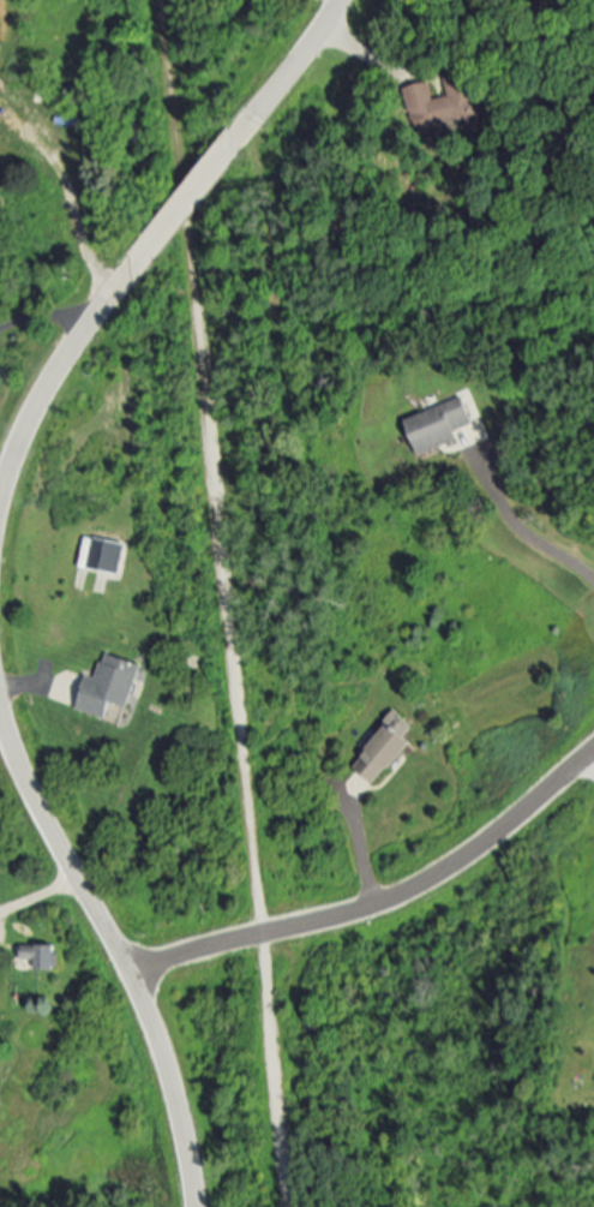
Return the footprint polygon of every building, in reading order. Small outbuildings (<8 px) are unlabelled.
[(435,83),(411,89),(422,136),(486,121),(475,73),(451,79),(455,97),(439,101),(435,83)] [(460,442),(418,458),(404,420),(464,399),(474,428),(456,434),(460,442)] [(127,543),(94,538),(89,568),(122,573),(127,543)] [(139,667),(122,727),(77,713),(86,680),(96,682),(103,656),(139,667)] [(412,746),(374,785),(353,765),(390,725),(412,746)] [(57,969),(58,945),(24,944),(24,959),(39,959),(38,968),(57,969)]
